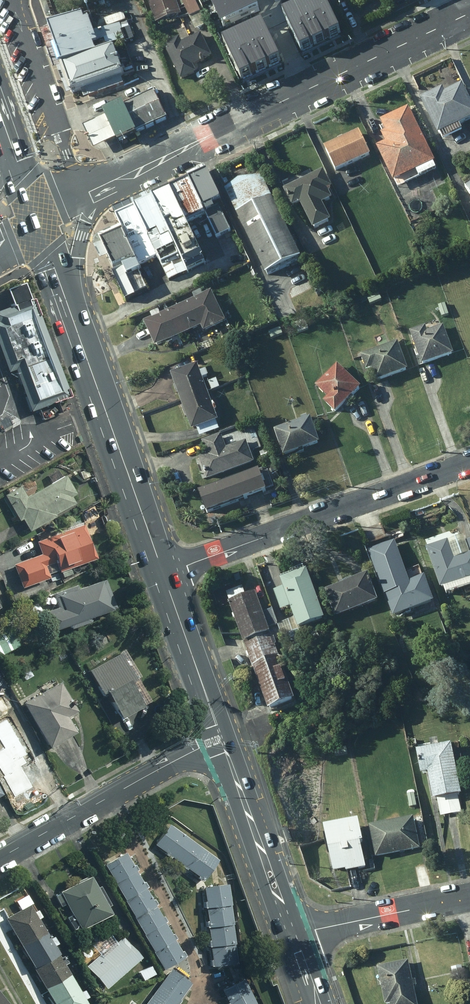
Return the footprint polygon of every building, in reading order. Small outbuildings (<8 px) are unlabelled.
[(45,17),(51,15),(46,0),(39,0),(45,17)] [(158,22),(187,10),(195,29),(208,24),(197,0),(149,0),(158,22)] [(217,13),(245,0),(211,0),(217,13)] [(217,13),(224,28),(259,11),(254,0),(245,0),(217,13)] [(328,3),(314,9),(328,38),(341,31),(328,3)] [(314,9),(301,16),(314,44),(328,38),(314,9)] [(301,16),(287,23),(301,51),(314,44),(301,16)] [(52,31),(74,93),(82,90),(121,77),(110,45),(100,49),(89,18),(52,31)] [(269,31),(255,38),(269,66),(283,59),(269,31)] [(177,40),(166,45),(181,82),(195,76),(192,67),(211,59),(201,35),(181,43),(177,40)] [(255,38),(242,44),(255,72),(269,66),(255,38)] [(242,44),(228,51),(242,79),(255,72),(242,44)] [(120,79),(83,93),(85,99),(122,86),(120,79)] [(418,101),(436,138),(439,136),(442,143),(463,133),(460,127),(469,122),(469,100),(462,85),(445,93),(443,89),(418,101)] [(151,87),(91,112),(94,120),(83,125),(94,151),(112,143),(165,120),(151,87)] [(383,142),(373,146),(390,182),(393,181),(395,186),(436,167),(407,107),(379,120),(384,130),(379,132),(383,142)] [(357,132),(322,149),(334,175),(370,157),(357,132)] [(321,172),(282,193),(292,213),(299,209),(312,233),(330,224),(321,206),(329,202),(325,194),(331,190),(321,172)] [(225,192),(264,278),(302,261),(263,175),(242,178),(225,192)] [(232,235),(207,177),(113,218),(122,238),(103,246),(127,302),(148,293),(136,267),(167,254),(177,277),(203,266),(187,229),(207,221),(216,242),(232,235)] [(213,285),(176,303),(189,330),(203,323),(206,328),(228,317),(213,285)] [(30,300),(26,302),(20,286),(4,291),(10,307),(2,310),(0,310),(0,358),(6,373),(13,371),(29,414),(37,411),(41,422),(64,413),(60,402),(66,399),(30,300)] [(157,345),(189,330),(176,303),(144,318),(157,345)] [(423,325),(406,331),(418,365),(451,354),(441,324),(424,330),(423,325)] [(405,370),(395,341),(357,354),(364,376),(370,374),(373,381),(405,370)] [(167,372),(177,401),(203,392),(194,363),(167,372)] [(356,386),(334,364),(312,385),(324,396),(319,401),(330,412),(356,386)] [(209,406),(203,392),(177,401),(187,430),(214,421),(210,411),(213,410),(211,405),(209,406)] [(270,429),(279,455),(315,443),(305,414),(296,417),(298,420),(270,429)] [(214,422),(196,428),(199,435),(217,429),(214,422)] [(236,426),(216,433),(220,444),(240,437),(236,426)] [(251,427),(241,431),(245,441),(255,438),(251,427)] [(196,457),(203,479),(250,462),(242,440),(196,457)] [(90,477),(87,469),(80,471),(84,479),(90,477)] [(254,469),(194,490),(201,512),(271,487),(265,470),(256,473),(254,469)] [(78,493),(67,475),(28,497),(22,485),(5,494),(21,522),(24,520),(31,531),(58,516),(57,514),(77,503),(72,497),(78,493)] [(97,559),(85,524),(38,541),(42,553),(14,564),(22,588),(51,578),(50,574),(59,570),(60,573),(62,572),(64,577),(73,574),(71,568),(97,559)] [(422,547),(436,589),(440,587),(442,594),(469,585),(469,538),(463,541),(461,535),(422,547)] [(367,551),(390,615),(429,601),(419,576),(408,579),(395,541),(367,551)] [(294,622),(280,627),(289,657),(309,651),(302,629),(323,622),(306,572),(280,581),(283,589),(274,593),(282,613),(290,609),(294,622)] [(322,589),(331,617),(373,603),(364,573),(322,589)] [(113,596),(107,580),(80,588),(79,585),(54,592),(58,608),(47,612),(53,631),(71,625),(72,629),(93,622),(92,618),(118,610),(113,596)] [(241,643),(243,642),(267,634),(253,594),(227,604),(241,643)] [(270,609),(260,612),(265,628),(275,625),(270,609)] [(22,645),(10,622),(0,627),(0,656),(22,645)] [(249,668),(250,672),(276,663),(275,659),(277,659),(268,634),(267,634),(243,642),(251,667),(249,668)] [(149,701),(122,652),(90,670),(105,697),(109,695),(122,719),(146,706),(144,704),(149,701)] [(290,703),(276,663),(250,672),(264,712),(290,703)] [(62,682),(24,702),(51,748),(78,732),(69,716),(79,711),(62,682)] [(409,706),(400,711),(406,723),(415,719),(409,706)] [(0,750),(0,769),(15,796),(32,787),(16,758),(26,752),(8,718),(0,722),(0,739),(5,748),(0,750)] [(460,813),(446,745),(434,747),(432,740),(425,741),(426,749),(410,752),(415,776),(422,774),(428,801),(434,799),(438,818),(460,813)] [(410,818),(365,827),(372,858),(416,849),(410,818)] [(358,843),(352,821),(319,828),(329,873),(342,870),(342,873),(361,869),(355,844),(358,843)] [(220,860),(171,824),(156,845),(205,881),(220,860)] [(289,839),(285,828),(280,830),(284,841),(289,839)] [(128,853),(105,864),(165,970),(188,957),(184,950),(183,951),(177,940),(178,939),(175,933),(173,934),(167,923),(169,922),(165,916),(164,917),(157,906),(159,904),(156,898),(153,900),(147,889),(150,887),(146,881),(144,882),(138,871),(140,870),(137,864),(135,865),(128,853)] [(80,928),(82,930),(113,915),(109,906),(111,905),(102,886),(98,888),(92,876),(56,895),(62,907),(68,905),(73,915),(67,918),(74,931),(80,928)] [(238,964),(228,884),(206,886),(208,902),(205,902),(206,908),(208,907),(210,922),(208,922),(208,928),(210,928),(211,941),(208,941),(209,947),(212,946),(213,960),(211,961),(212,968),(238,964)] [(6,918),(20,942),(45,927),(40,919),(43,917),(39,910),(35,912),(31,905),(6,918)] [(51,939),(45,927),(20,942),(34,966),(58,952),(55,946),(59,944),(55,937),(51,939)] [(87,966),(107,989),(143,958),(125,936),(102,955),(101,954),(87,966)] [(34,966),(49,993),(74,979),(66,965),(70,963),(65,955),(61,957),(58,952),(34,966)] [(272,968),(264,953),(258,956),(265,971),(272,968)] [(374,967),(380,1003),(414,1003),(411,986),(414,986),(413,980),(409,981),(406,961),(374,967)] [(154,976),(149,966),(135,972),(140,982),(154,976)] [(462,976),(460,966),(449,968),(451,978),(462,976)] [(146,1003),(180,1003),(183,1001),(181,1000),(193,983),(173,968),(146,1003)] [(74,979),(49,993),(55,1003),(87,1003),(85,1000),(89,998),(85,990),(81,991),(74,979)] [(245,979),(224,990),(230,1003),(258,1003),(245,979)]
